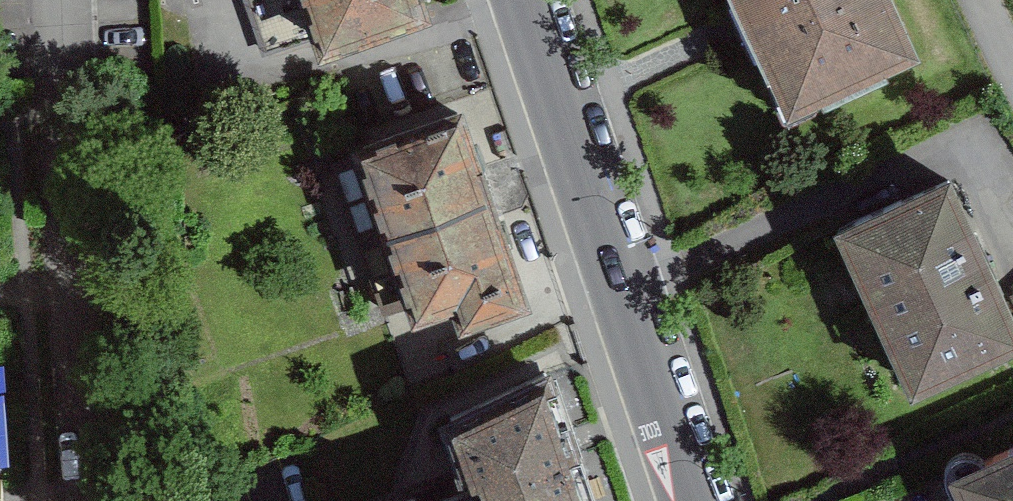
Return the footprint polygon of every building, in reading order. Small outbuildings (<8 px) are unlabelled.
[(334,40),(429,8),(427,0),(321,0),(334,40)] [(893,0),(750,0),(800,107),(918,53),(893,0)] [(365,153),(397,239),(496,203),(465,117),(365,153)] [(953,183),(848,231),(924,395),(1012,354),(1012,313),(953,183)] [(534,307),(496,203),(397,239),(424,315),(466,300),(476,328),(534,307)] [(456,422),(487,493),(462,500),(591,500),(550,378),(456,422)] [(965,478),(975,500),(1012,500),(1012,457),(965,478)]
